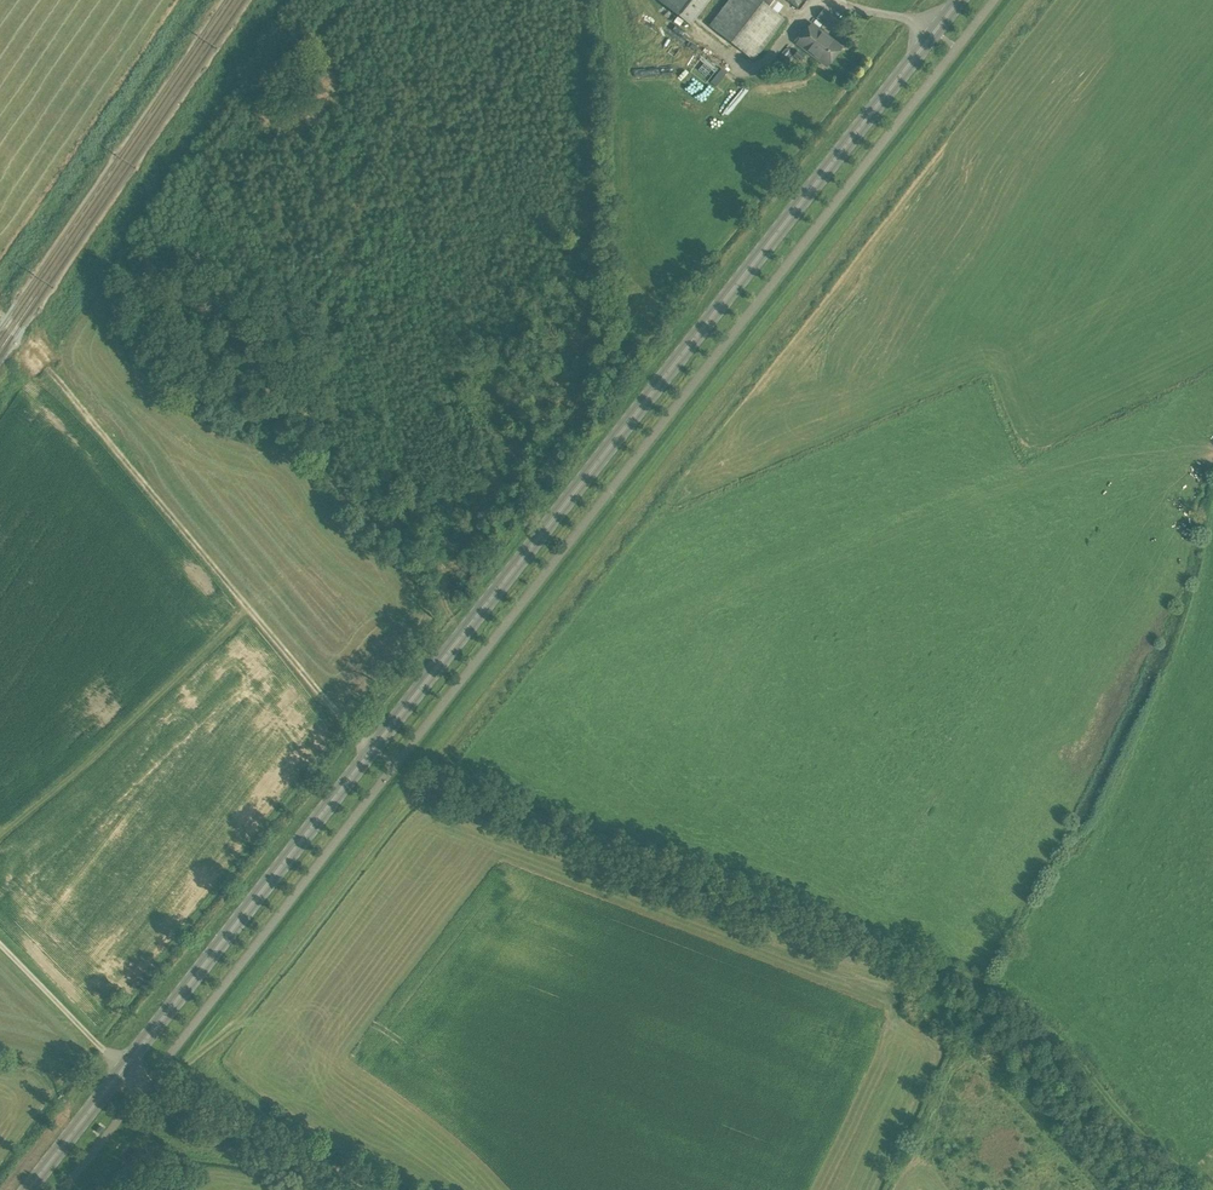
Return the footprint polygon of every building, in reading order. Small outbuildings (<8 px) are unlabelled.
[(686,20),(701,0),(660,0),(686,20)] [(759,0),(751,0),(723,36),(753,60),(784,19),(771,10),(759,0)] [(771,10),(777,2),(774,0),(759,0),(771,10)] [(803,11),(808,6),(808,7),(814,0),(792,0),(803,11)] [(796,43),(826,67),(841,47),(827,36),(835,25),(834,24),(837,19),(823,8),(816,18),(823,24),(819,30),(811,24),(796,43)] [(695,44),(685,56),(696,65),(706,54),(695,44)] [(794,55),(801,61),(805,57),(798,51),(794,55)] [(753,80),(741,81),(741,89),(754,89),(753,80)] [(100,1125),(96,1131),(100,1134),(104,1129),(100,1125)]
